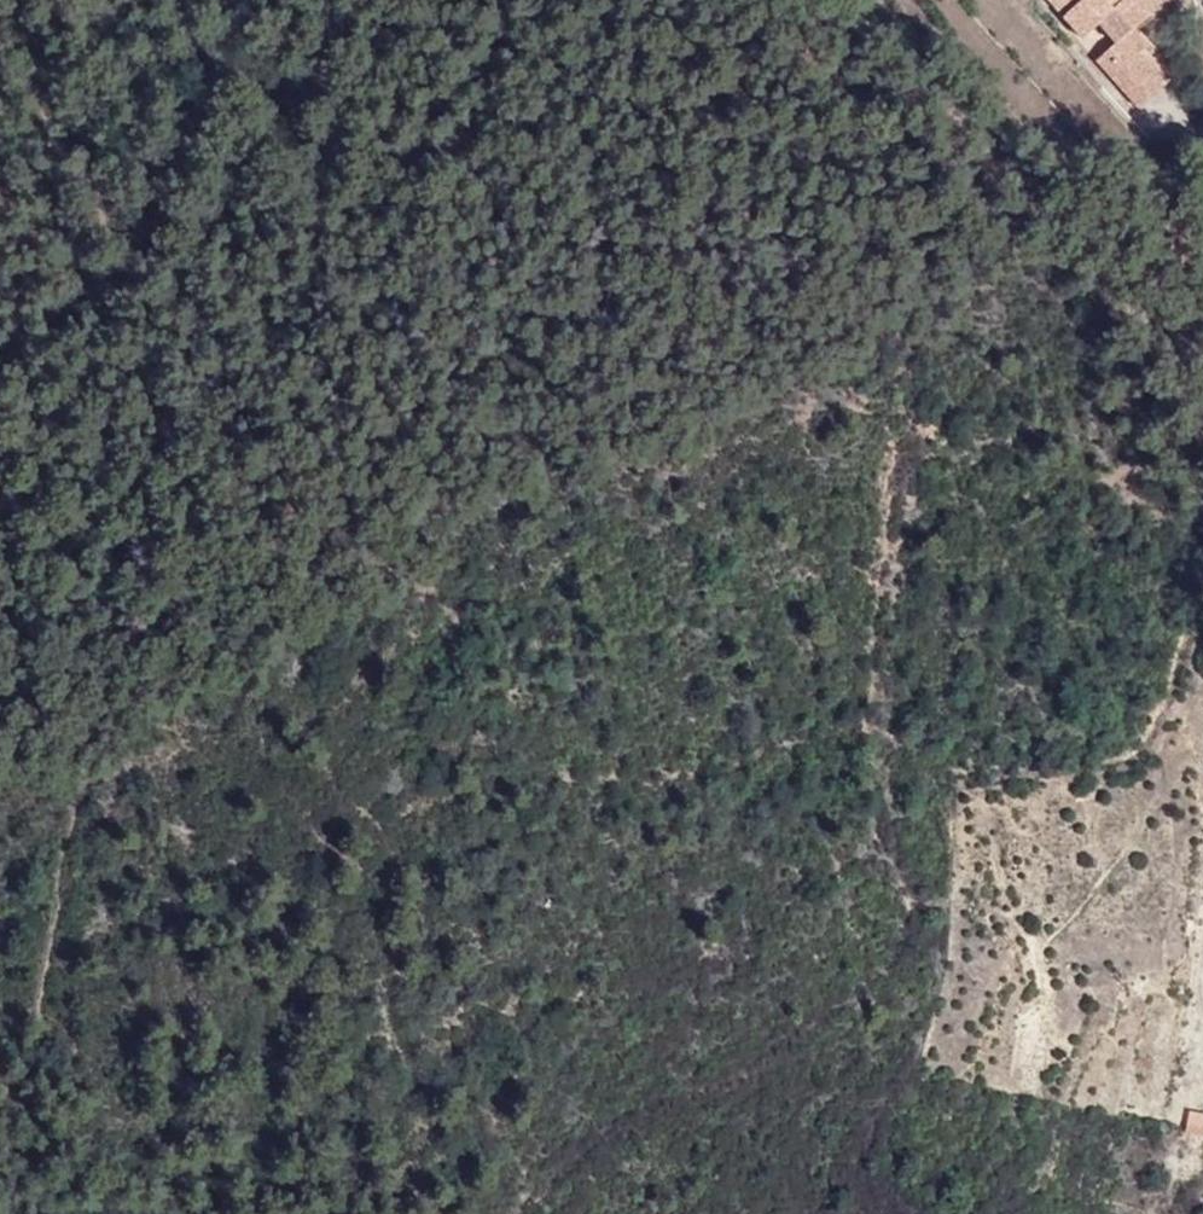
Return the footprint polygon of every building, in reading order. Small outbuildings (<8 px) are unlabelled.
[(1090,0),(1052,0),(1065,15),(1090,0)] [(1066,29),(1083,50),(1097,37),(1113,57),(1096,73),(1133,121),(1163,97),(1141,65),(1129,48),(1138,41),(1157,25),(1138,1),(1131,6),(1126,0),(1111,0),(1066,29)] [(1129,48),(1141,65),(1150,55),(1138,41),(1129,48)] [(1187,1109),(1183,1131),(1202,1135),(1202,1112),(1187,1109)]
